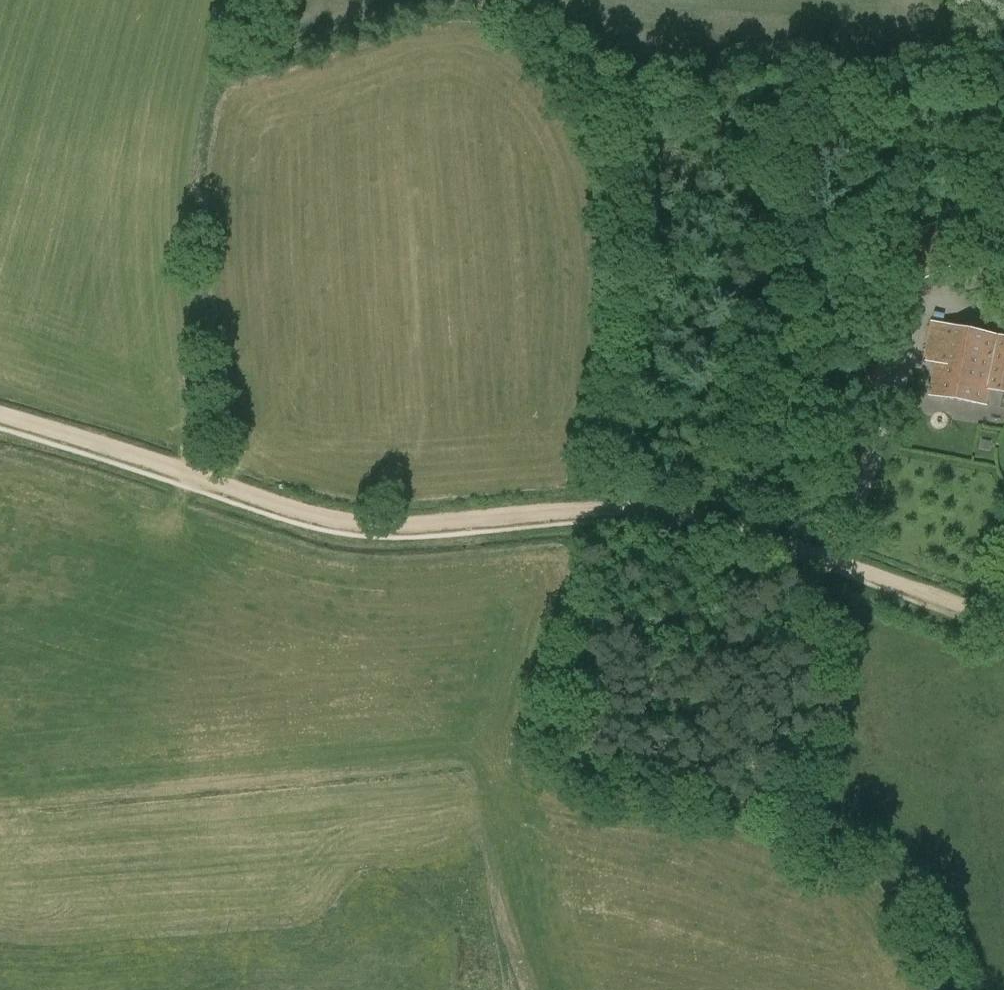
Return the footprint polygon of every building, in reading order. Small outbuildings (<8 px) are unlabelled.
[(1003,393),(1003,336),(930,323),(923,358),(935,360),(929,395),(983,405),(986,390),(1003,393)]
